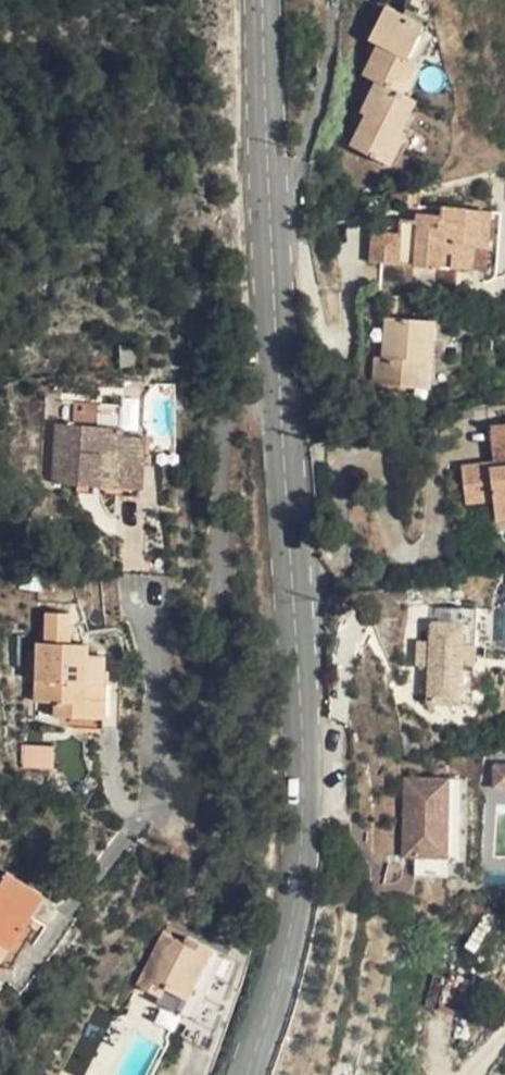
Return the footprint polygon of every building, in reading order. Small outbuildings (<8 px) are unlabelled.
[(410,59),(426,29),(386,6),(368,38),(380,44),(364,75),(377,82),(363,112),(367,114),(351,147),(392,167),(407,136),(401,133),(417,102),(403,94),(419,64),(410,59)] [(486,251),(490,215),(444,211),(444,220),(416,218),(415,226),(398,224),(397,239),(367,236),(364,265),(468,275),(470,251),(486,251)] [(502,216),(490,215),(486,251),(470,251),(468,275),(483,276),(481,289),(488,289),(494,284),(497,277),(502,216)] [(420,363),(432,363),(436,321),(391,318),(388,359),(378,358),(377,385),(418,388),(420,363)] [(430,389),(432,363),(420,363),(418,388),(430,389)] [(140,494),(144,435),(123,434),(123,426),(58,422),(55,482),(120,485),(119,493),(140,494)] [(493,465),(496,501),(498,521),(504,520),(504,424),(493,425),(496,465),(493,465)] [(493,465),(478,467),(482,503),(496,501),(493,465)] [(482,503),(478,467),(461,468),(464,505),(482,503)] [(478,703),(476,607),(424,608),(426,704),(478,703)] [(82,690),(99,691),(101,664),(83,663),(83,651),(63,649),(65,622),(43,620),(42,648),(32,647),(28,706),(47,708),(46,724),(80,727),(82,690)] [(97,728),(99,691),(82,690),(80,727),(97,728)] [(29,743),(27,763),(54,766),(57,746),(29,743)] [(497,761),(497,785),(504,784),(504,761),(497,761)] [(462,855),(461,776),(407,777),(408,847),(419,847),(419,855),(451,855),(462,855)] [(419,855),(419,847),(408,847),(408,855),(419,855)] [(451,875),(451,855),(419,855),(420,875),(451,875)] [(13,972),(42,915),(3,896),(0,902),(0,967),(13,972)] [(191,935),(188,941),(165,930),(139,982),(163,994),(159,1001),(195,1018),(227,953),(191,935)]
